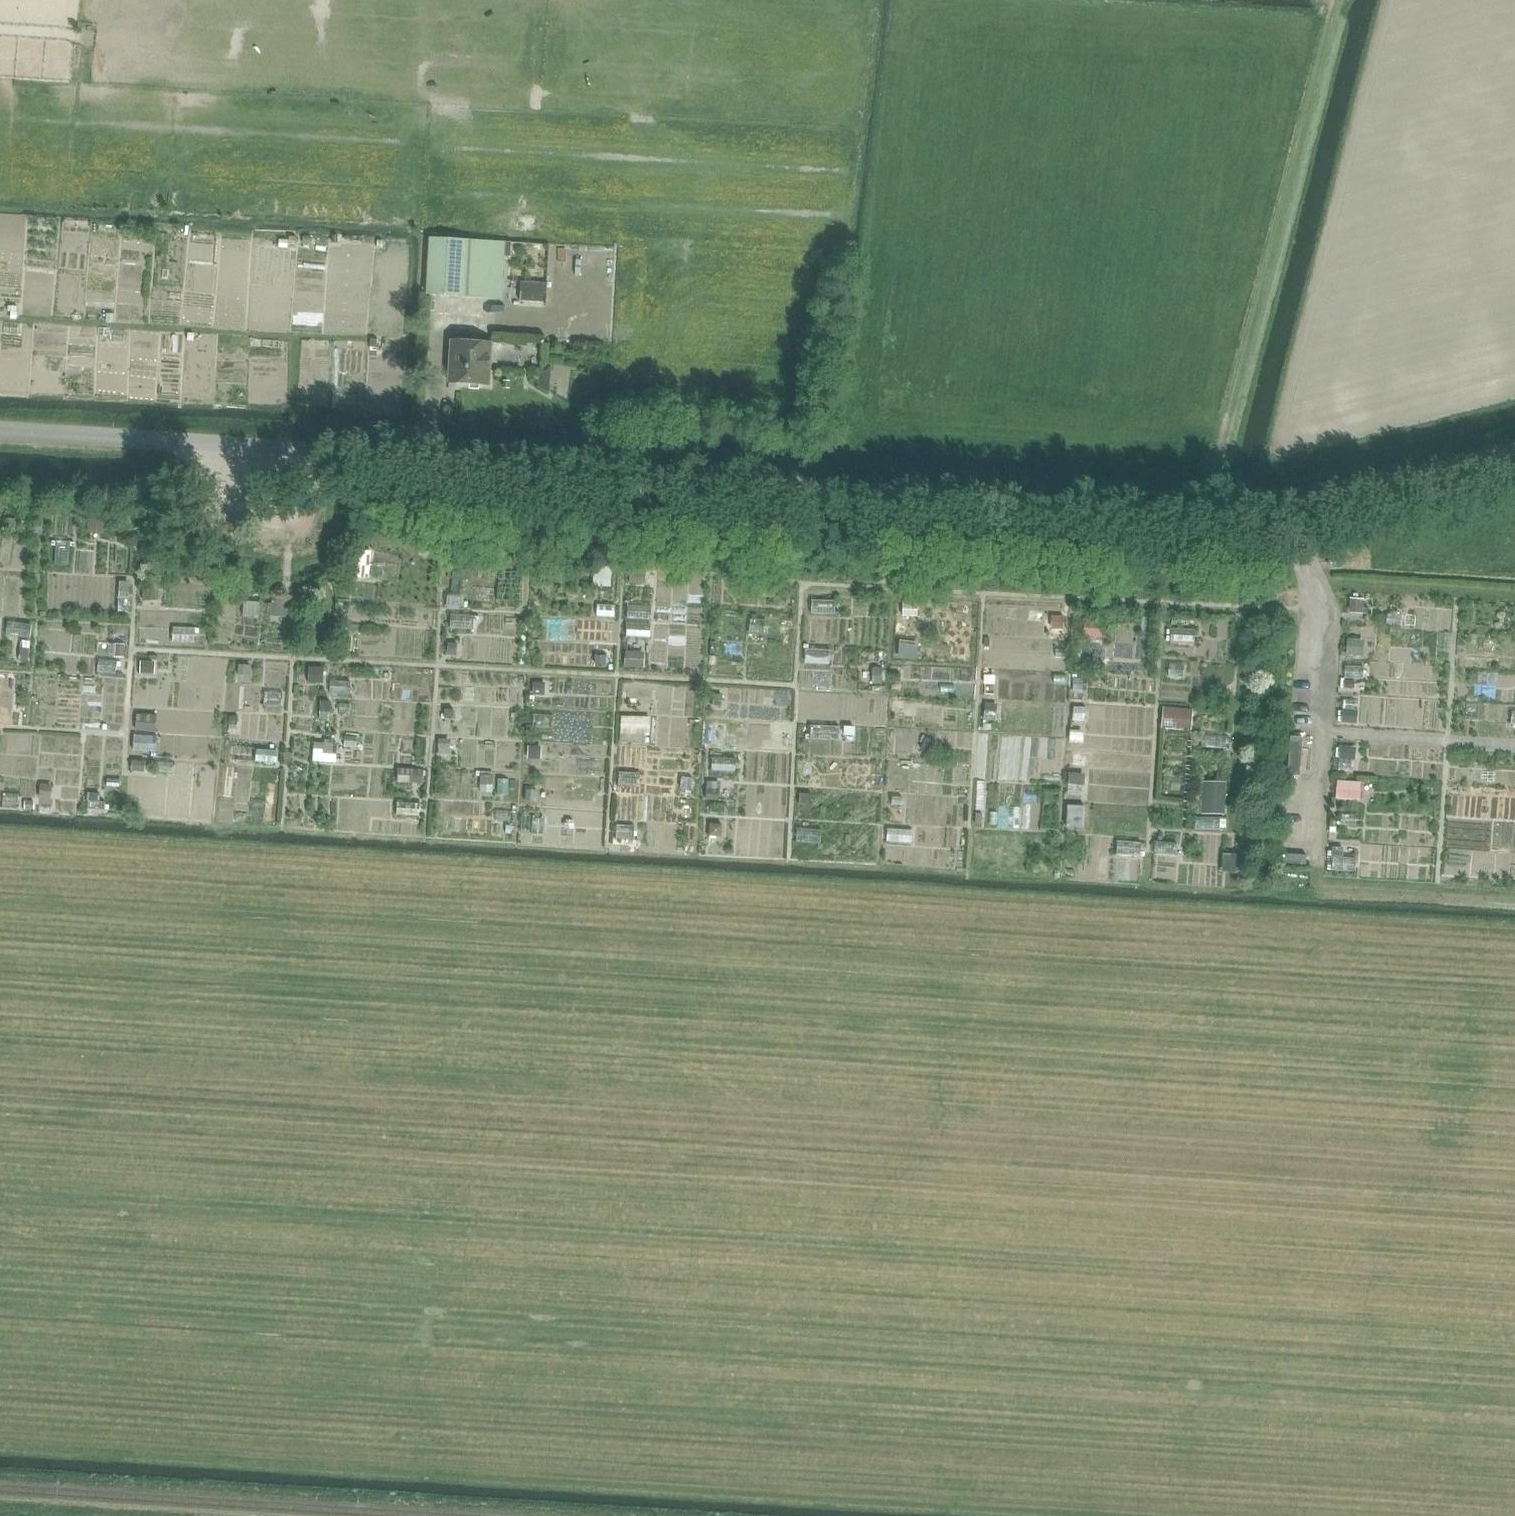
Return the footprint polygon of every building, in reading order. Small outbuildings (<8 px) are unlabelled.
[(427,295),(464,297),(503,299),(506,258),(507,243),(430,238),(427,295)] [(548,285),(521,283),(520,303),(544,305),(545,294),(547,294),(548,285)] [(451,336),(449,378),(460,379),(460,382),(490,384),(492,348),(492,339),(451,336)] [(502,339),(492,339),(492,348),(501,349),(502,339)] [(539,374),(538,386),(551,393),(552,368),(539,374)] [(1303,738),(1290,737),(1288,776),(1300,776),(1303,738)]
